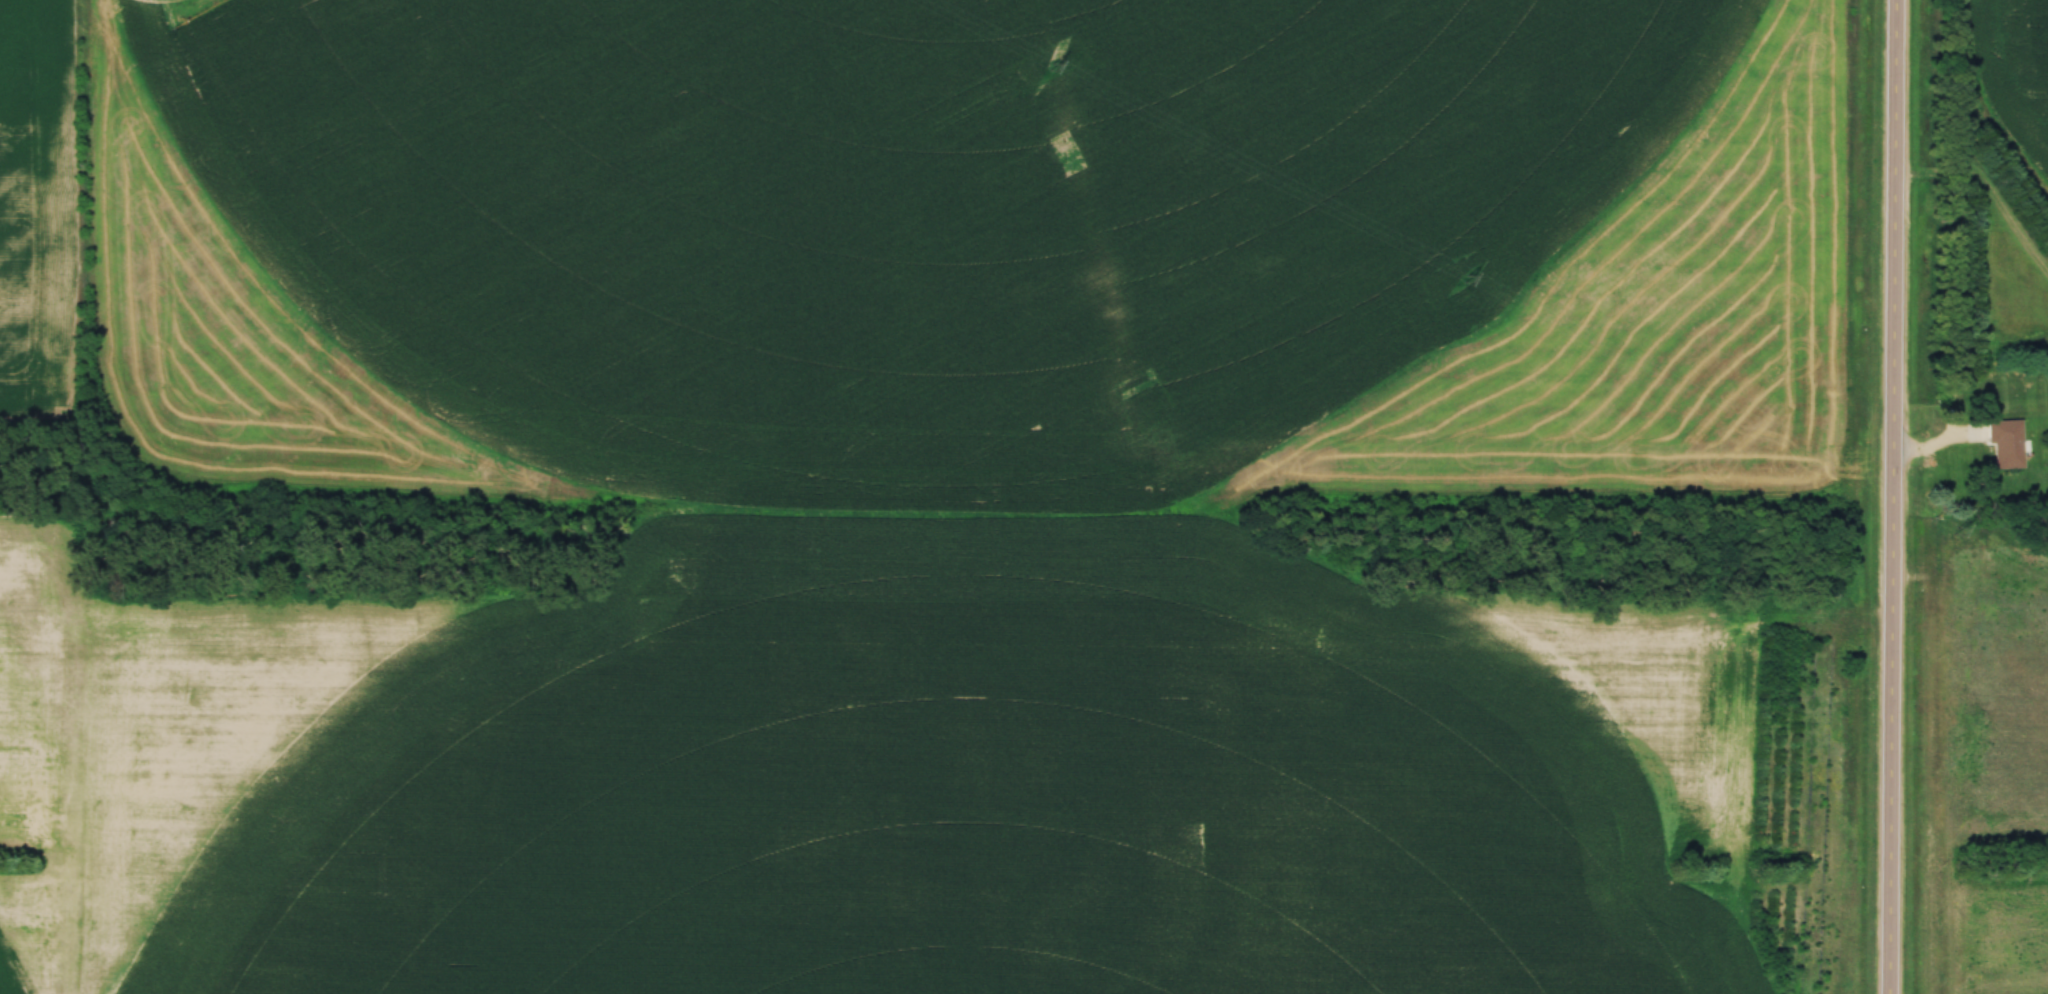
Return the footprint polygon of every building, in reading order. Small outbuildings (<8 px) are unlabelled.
[(2021,471),(2019,422),(1984,423),(1985,446),(1992,446),(1993,472),(2021,471)]
